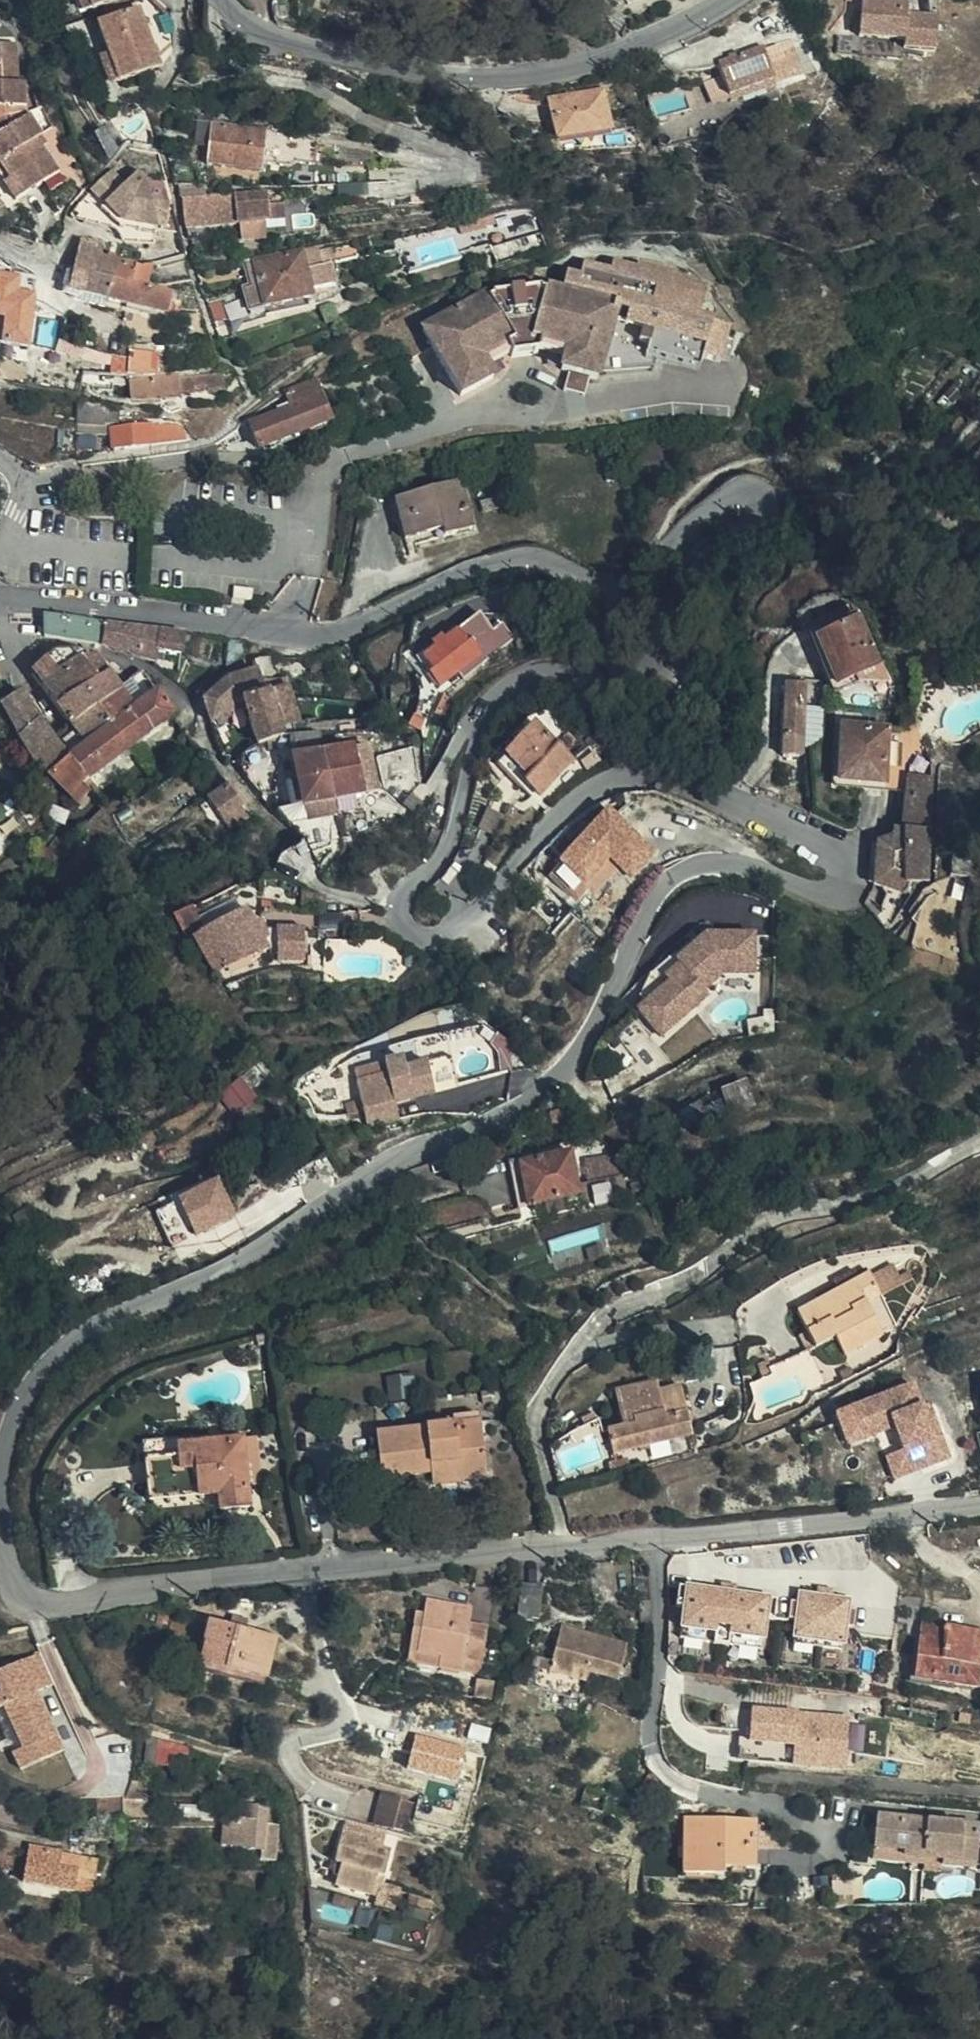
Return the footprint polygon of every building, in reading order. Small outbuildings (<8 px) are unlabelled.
[(83,6),(81,0),(69,0),(73,10),(83,6)] [(934,46),(937,13),(906,10),(907,0),(860,0),(858,33),(903,37),(902,43),(934,46)] [(934,9),(934,0),(912,0),(912,9),(934,9)] [(89,22),(100,53),(110,80),(151,66),(130,8),(89,22)] [(726,86),(772,73),(763,36),(715,50),(726,86)] [(16,102),(15,77),(9,77),(8,38),(0,38),(0,108),(16,102)] [(110,80),(100,53),(91,56),(101,83),(110,80)] [(549,97),(555,136),(598,130),(605,129),(599,88),(549,97)] [(19,183),(34,171),(45,185),(69,168),(59,153),(51,159),(32,135),(28,139),(22,131),(27,127),(32,123),(16,102),(0,108),(0,166),(3,170),(7,167),(19,183)] [(222,117),(202,115),(197,157),(250,163),(251,154),(282,158),(289,130),(289,128),(222,117)] [(28,139),(32,135),(27,127),(22,131),(28,139)] [(598,130),(555,136),(556,146),(600,138),(598,130)] [(19,183),(7,167),(3,170),(0,173),(0,178),(9,190),(19,183)] [(108,174),(104,169),(86,184),(110,217),(158,222),(161,199),(154,198),(155,192),(136,190),(136,180),(124,179),(115,167),(108,174)] [(259,184),(227,188),(228,195),(259,192),(259,184)] [(227,188),(176,193),(178,211),(187,211),(188,221),(230,217),(251,214),(278,212),(276,197),(260,199),(259,192),(228,195),(227,188)] [(251,214),(230,217),(232,239),(253,236),(251,214)] [(84,249),(87,239),(75,236),(72,245),(69,244),(59,282),(82,288),(98,292),(108,256),(94,251),(84,249)] [(96,241),(87,239),(84,249),(94,251),(96,241)] [(307,239),(294,243),(297,259),(311,256),(307,239)] [(259,299),(303,287),(297,259),(294,243),(249,254),(259,299)] [(108,256),(98,292),(115,296),(154,307),(164,308),(170,287),(139,279),(144,260),(129,257),(129,260),(108,256)] [(34,270),(8,257),(0,273),(0,286),(21,296),(34,270)] [(419,332),(460,405),(499,385),(487,364),(507,351),(514,361),(539,356),(541,349),(563,357),(559,376),(601,387),(620,308),(550,286),(485,293),(419,332)] [(155,368),(152,393),(167,391),(168,390),(187,387),(186,380),(197,379),(198,385),(214,382),(210,366),(164,374),(164,367),(155,368)] [(155,368),(146,368),(147,374),(121,377),(123,396),(152,393),(155,368)] [(330,420),(314,380),(284,393),(291,409),(251,426),(260,448),(330,420)] [(75,393),(72,411),(91,414),(93,396),(75,393)] [(107,418),(109,439),(123,438),(146,435),(143,415),(107,418)] [(49,453),(66,448),(70,421),(54,418),(49,453)] [(452,492),(450,485),(393,501),(402,540),(437,530),(440,537),(470,528),(460,491),(452,492)] [(850,676),(885,653),(850,598),(815,620),(850,676)] [(101,633),(102,614),(78,610),(39,605),(38,624),(101,633)] [(180,626),(181,622),(102,614),(101,633),(110,638),(153,651),(155,639),(179,640),(180,633),(183,633),(184,627),(180,626)] [(436,682),(480,651),(470,638),(465,641),(458,629),(424,652),(432,666),(427,670),(436,682)] [(36,676),(78,643),(66,642),(52,643),(50,642),(28,666),(36,676)] [(101,659),(92,647),(84,644),(78,643),(36,676),(50,696),(74,678),(101,659)] [(86,699),(119,676),(105,656),(101,659),(74,678),(86,699)] [(73,797),(75,800),(96,784),(87,773),(140,731),(171,707),(142,664),(138,662),(119,676),(86,699),(64,715),(83,740),(49,770),(51,772),(49,775),(73,797)] [(225,673),(239,694),(251,690),(261,687),(276,681),(284,677),(281,671),(259,677),(254,663),(225,673)] [(792,700),(828,698),(825,672),(788,676),(792,700)] [(201,696),(210,711),(239,694),(225,673),(201,696)] [(239,694),(253,735),(265,732),(277,730),(287,729),(302,729),(291,691),(287,675),(284,677),(276,681),(261,687),(251,690),(239,694)] [(64,715),(86,699),(74,678),(50,696),(64,715)] [(25,745),(51,725),(20,681),(1,693),(0,693),(0,702),(25,745)] [(792,700),(796,728),(831,724),(828,698),(792,700)] [(514,754),(554,785),(585,745),(544,713),(514,754)] [(25,745),(49,770),(83,740),(64,715),(51,725),(25,745)] [(912,776),(912,759),(912,722),(847,722),(846,777),(912,776)] [(831,724),(796,728),(798,749),(832,745),(831,724)] [(346,738),(351,739),(359,737),(357,725),(344,727),(346,738)] [(375,736),(359,737),(351,739),(354,745),(359,791),(380,785),(375,736)] [(353,793),(359,791),(354,745),(339,745),(321,748),(330,795),(353,793)] [(301,811),(333,807),(330,795),(321,748),(282,752),(287,787),(296,786),(299,799),(301,811)] [(913,821),(904,822),(892,832),(893,855),(910,855),(910,861),(925,869),(942,864),(938,760),(912,759),(912,776),(913,814),(913,821)] [(241,798),(225,776),(205,791),(221,812),(241,798)] [(290,800),(299,799),(296,786),(287,787),(290,800)] [(607,807),(555,867),(584,892),(610,862),(633,881),(659,852),(607,807)] [(904,814),(904,822),(913,821),(913,814),(904,814)] [(910,855),(893,855),(894,874),(923,881),(925,869),(910,861),(910,855)] [(315,911),(314,897),(289,898),(290,912),(315,911)] [(201,929),(195,933),(217,969),(264,943),(257,930),(245,905),(201,929)] [(177,914),(190,936),(195,933),(201,929),(189,907),(177,914)] [(634,989),(660,1019),(709,976),(704,969),(724,951),(754,952),(754,912),(709,911),(675,941),(677,944),(664,956),(668,959),(634,989)] [(306,925),(307,915),(279,913),(279,924),(306,925)] [(273,928),(273,948),(273,954),(299,955),(299,928),(273,927),(273,928)] [(257,930),(264,943),(267,950),(273,948),(273,928),(257,930)] [(514,1036),(503,1010),(458,1030),(455,1021),(439,1028),(444,1037),(413,1052),(432,1095),(462,1081),(454,1066),(514,1036)] [(444,1037),(439,1028),(408,1044),(413,1052),(444,1037)] [(733,1105),(760,1094),(751,1073),(722,1084),(733,1105)] [(226,1102),(244,1112),(255,1092),(238,1082),(226,1102)] [(688,1124),(703,1112),(694,1104),(681,1116),(688,1124)] [(525,1175),(564,1158),(559,1137),(506,1149),(514,1178),(525,1175)] [(570,1180),(564,1158),(525,1175),(514,1178),(518,1192),(570,1180)] [(157,1206),(171,1244),(237,1218),(222,1181),(157,1206)] [(851,1309),(890,1292),(872,1260),(799,1303),(816,1333),(851,1309)] [(816,1333),(821,1341),(840,1331),(849,1345),(903,1313),(890,1292),(851,1309),(816,1333)] [(815,1355),(749,1373),(757,1403),(824,1385),(815,1355)] [(621,1419),(686,1399),(682,1378),(659,1383),(657,1375),(613,1387),(621,1419)] [(912,1382),(852,1406),(864,1436),(894,1424),(904,1447),(886,1454),(895,1476),(949,1454),(941,1433),(934,1435),(921,1404),(912,1382)] [(621,1419),(606,1424),(612,1449),(694,1429),(686,1399),(621,1419)] [(941,1433),(928,1401),(921,1404),(934,1435),(941,1433)] [(864,1436),(852,1406),(836,1413),(848,1443),(864,1436)] [(380,1472),(430,1466),(429,1457),(455,1455),(457,1477),(484,1474),(479,1424),(376,1435),(380,1472)] [(218,1496),(250,1493),(244,1441),(146,1450),(152,1502),(218,1496)] [(429,1457),(430,1466),(431,1479),(457,1477),(455,1455),(429,1457)] [(251,1509),(250,1493),(218,1496),(220,1513),(251,1509)] [(527,1611),(546,1615),(554,1579),(536,1577),(527,1611)] [(769,1641),(773,1592),(683,1585),(680,1634),(769,1641)] [(851,1645),(850,1592),(794,1592),(795,1645),(851,1645)] [(430,1679),(456,1684),(459,1673),(474,1677),(484,1632),(465,1628),(469,1606),(423,1597),(419,1611),(409,1663),(432,1668),(430,1679)] [(398,1672),(430,1679),(432,1668),(409,1663),(419,1611),(411,1609),(398,1672)] [(210,1613),(197,1652),(264,1672),(276,1633),(210,1613)] [(923,1649),(918,1673),(968,1682),(979,1622),(958,1619),(956,1628),(940,1625),(942,1617),(916,1613),(909,1647),(923,1649)] [(956,1628),(958,1619),(942,1617),(940,1625),(956,1628)] [(580,1685),(591,1687),(595,1665),(582,1664),(583,1657),(628,1664),(633,1633),(565,1622),(556,1665),(547,1663),(544,1686),(579,1692),(580,1685)] [(905,1670),(918,1673),(923,1649),(909,1647),(905,1670)] [(0,1669),(0,1706),(21,1751),(31,1746),(39,1760),(62,1749),(35,1690),(54,1681),(39,1651),(0,1669)] [(264,1672),(197,1652),(195,1662),(261,1681),(264,1672)] [(456,1684),(471,1688),(472,1688),(472,1685),(474,1677),(459,1673),(456,1684)] [(472,1688),(471,1688),(467,1703),(485,1707),(488,1689),(472,1685),(472,1688)] [(0,1706),(0,1726),(20,1769),(39,1760),(31,1746),(21,1751),(0,1706)] [(749,1743),(793,1745),(792,1767),(848,1770),(851,1712),(751,1707),(749,1743)] [(407,1769),(458,1781),(467,1746),(416,1734),(407,1769)] [(152,1736),(146,1758),(184,1768),(190,1747),(152,1736)] [(123,1796),(123,1814),(149,1813),(149,1796),(144,1796),(143,1781),(133,1779),(129,1796),(123,1796)] [(382,1791),(374,1821),(408,1830),(416,1799),(382,1791)] [(97,1797),(97,1799),(97,1815),(106,1814),(106,1799),(106,1796),(97,1797)] [(106,1814),(123,1814),(123,1796),(106,1796),(106,1799),(106,1814)] [(280,1822),(268,1821),(269,1802),(250,1800),(249,1816),(225,1815),(224,1842),(265,1845),(264,1856),(278,1857),(280,1822)] [(963,1860),(979,1861),(979,1814),(893,1806),(889,1836),(918,1838),(917,1845),(964,1850),(963,1860)] [(708,1880),(755,1875),(754,1865),(783,1861),(777,1813),(701,1820),(708,1880)] [(345,1872),(375,1878),(377,1866),(388,1869),(390,1858),(387,1858),(392,1835),(384,1833),(385,1825),(348,1817),(341,1849),(349,1851),(345,1872)] [(887,1852),(963,1860),(964,1850),(917,1845),(918,1838),(889,1836),(887,1852)] [(26,1866),(29,1848),(0,1843),(0,1862),(26,1866)] [(29,1848),(26,1866),(22,1882),(75,1893),(76,1889),(78,1874),(79,1871),(60,1867),(63,1852),(29,1846),(29,1848)] [(97,1860),(63,1852),(60,1867),(79,1871),(78,1874),(93,1876),(97,1860)] [(377,1866),(375,1878),(387,1880),(388,1869),(377,1866)] [(78,1874),(76,1889),(91,1891),(93,1876),(78,1874)] [(22,1936),(24,1926),(12,1921),(9,1932),(22,1936)]
